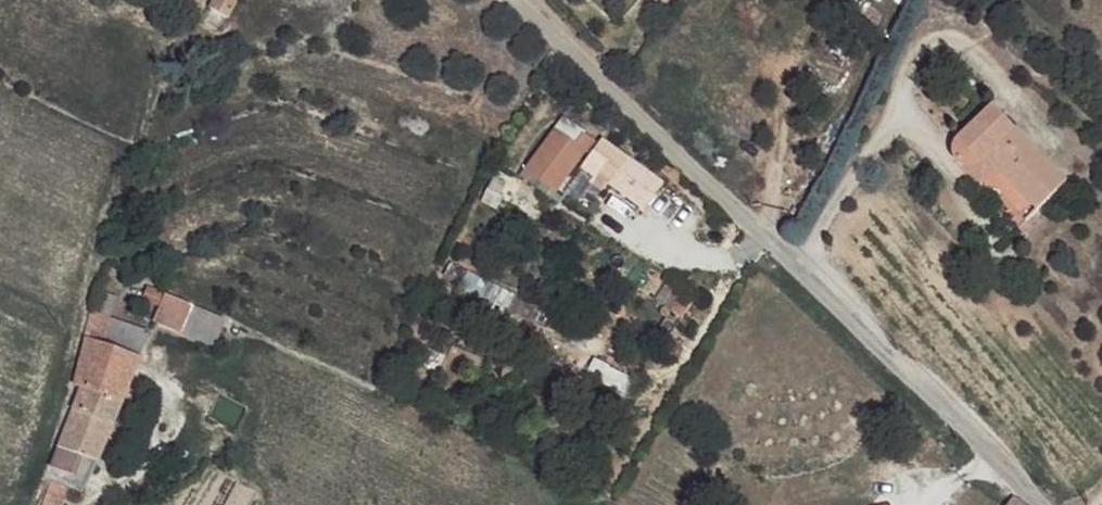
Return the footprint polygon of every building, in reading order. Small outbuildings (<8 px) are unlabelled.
[(207,6),(226,16),(234,0),(211,0),(207,6)] [(1000,106),(994,108),(1068,192),(1075,181),(1000,106)] [(1068,192),(994,108),(953,155),(954,164),(958,170),(966,173),(976,176),(986,189),(1001,173),(1042,216),(1068,192)] [(563,114),(522,167),(556,193),(574,169),(602,190),(625,161),(563,114)] [(192,304),(161,291),(149,318),(178,332),(192,304)] [(103,311),(84,308),(82,333),(98,340),(103,311)] [(82,333),(72,380),(82,384),(54,447),(60,451),(53,464),(58,466),(46,483),(53,484),(42,504),(59,504),(65,491),(75,495),(82,488),(138,354),(98,340),(82,333)]
